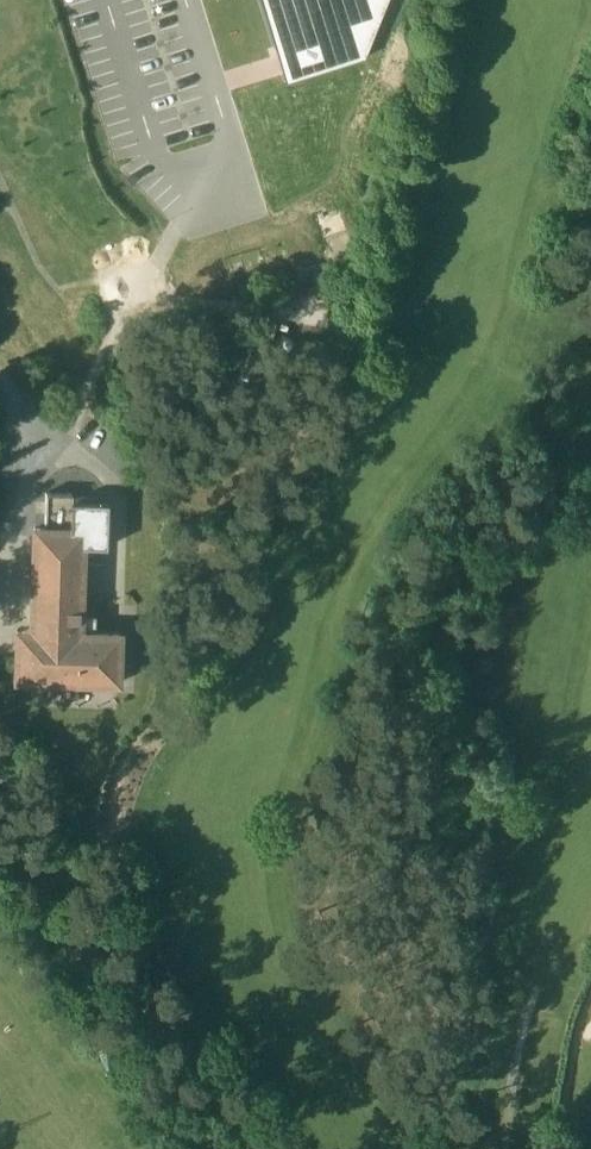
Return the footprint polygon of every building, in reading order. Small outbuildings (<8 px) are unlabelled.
[(281,72),(362,47),(380,0),(257,0),(281,72)] [(45,528),(71,529),(72,502),(72,494),(46,493),(45,528)] [(16,629),(15,676),(119,680),(121,634),(79,632),(79,626),(80,597),(82,547),(109,548),(111,504),(72,502),(71,529),(45,528),(33,528),(29,630),(16,629)] [(97,597),(80,597),(79,626),(96,626),(97,597)]
